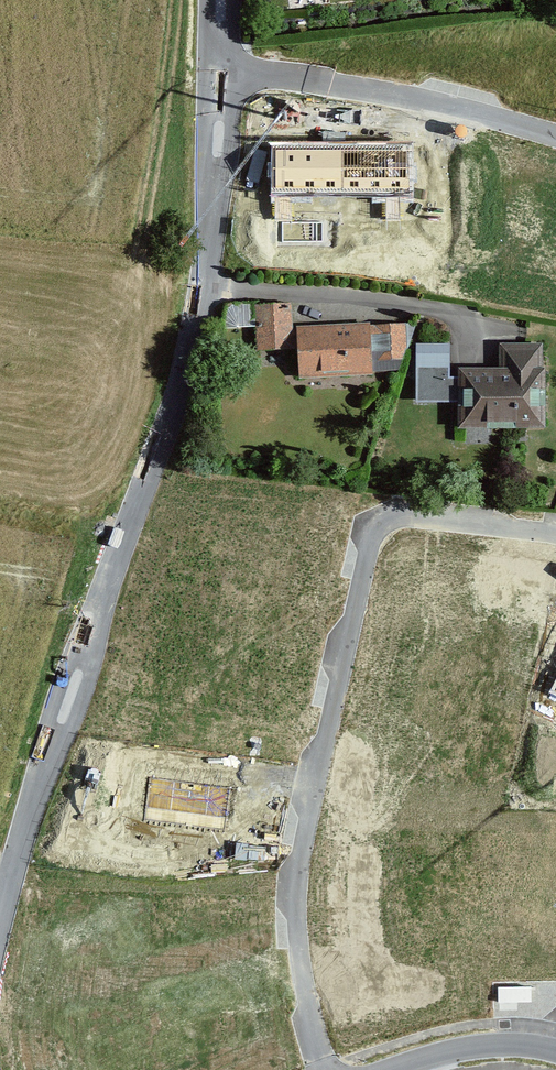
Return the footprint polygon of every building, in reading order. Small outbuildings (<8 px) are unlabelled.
[(226,323),(254,325),(255,304),(228,303),(226,323)] [(292,303),(255,305),(257,351),(294,349),(292,303)] [(370,325),(370,322),(296,326),(299,379),(373,375),(373,371),(408,369),(406,323),(370,325)] [(450,343),(416,343),(416,403),(457,403),(457,377),(450,376),(450,343)] [(499,343),(498,368),(457,368),(457,377),(457,403),(457,429),(544,430),(545,343),(499,343)]
